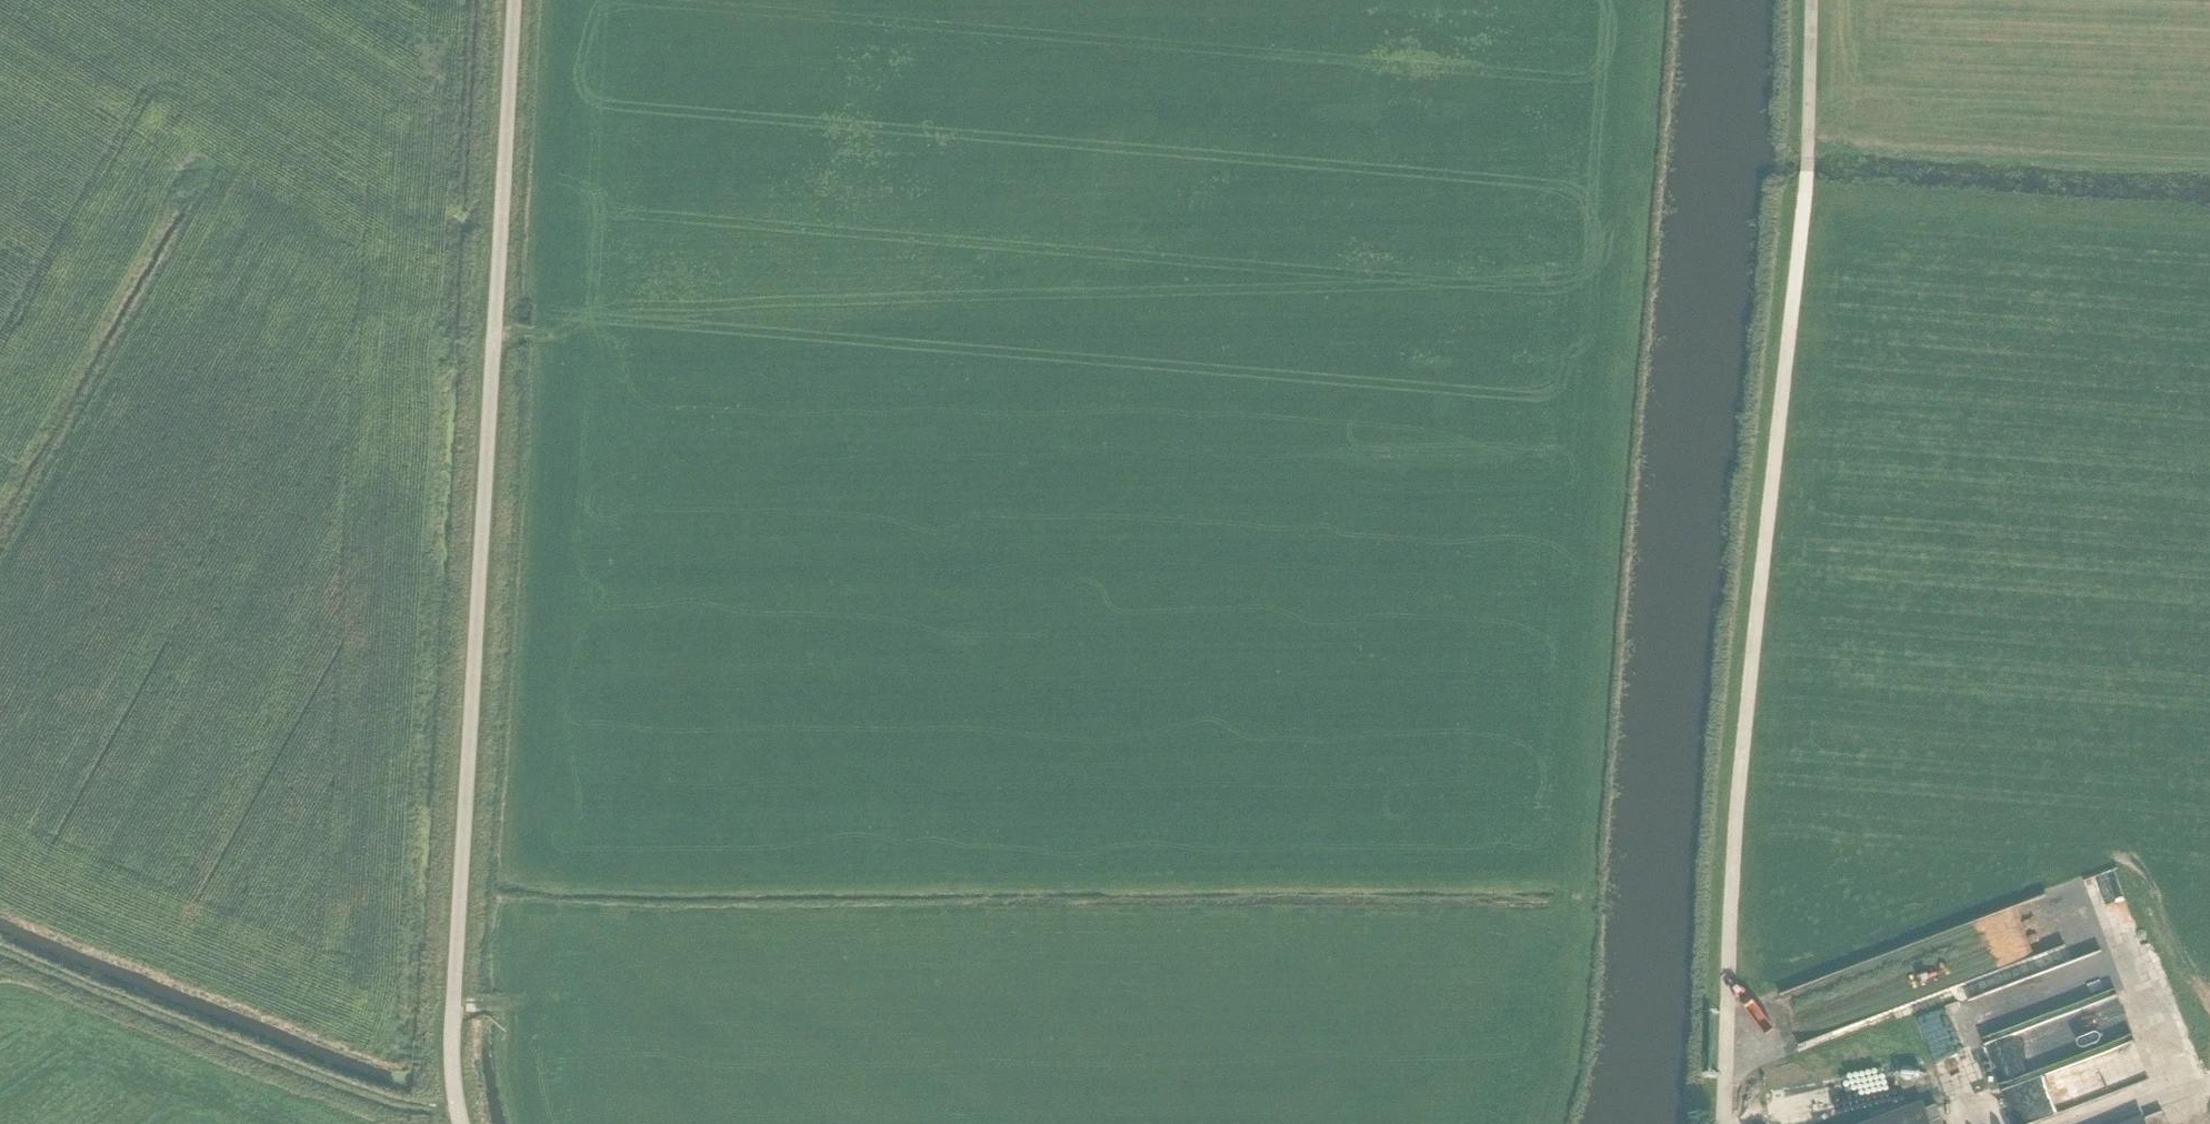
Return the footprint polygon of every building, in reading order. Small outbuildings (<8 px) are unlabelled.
[(1874,1121),(1867,1123),(1931,1123),(1923,1103),(1874,1121)]
